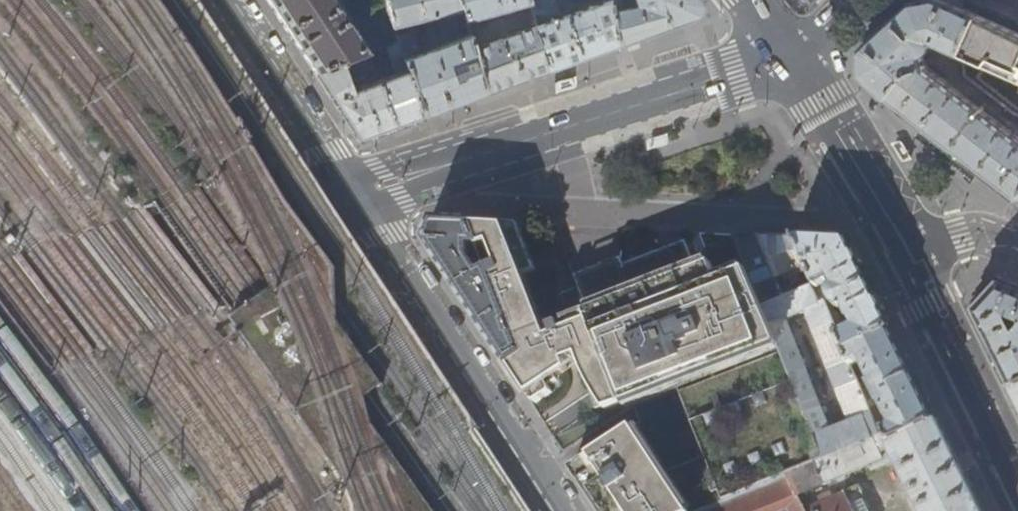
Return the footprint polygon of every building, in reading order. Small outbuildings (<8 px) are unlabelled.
[(292,37),(315,72),(365,53),(368,52),(334,0),(268,0),(292,37)] [(463,9),(461,0),(385,0),(394,28),(463,9)] [(463,9),(466,20),(531,3),(530,0),(461,0),(463,9)] [(531,3),(533,11),(549,70),(576,61),(617,46),(611,0),(605,0),(559,16),(554,0),(530,0),(531,3)] [(636,6),(624,9),(622,0),(611,0),(617,46),(648,34),(698,16),(701,5),(697,0),(634,0),(636,6)] [(984,111),(988,105),(962,84),(957,90),(928,68),(924,55),(927,54),(930,50),(932,47),(932,43),(935,43),(963,54),(979,16),(958,7),(943,0),(925,0),(914,2),(890,24),(863,50),(863,75),(869,81),(887,98),(915,119),(984,172),(1017,198),(1017,137),(984,111)] [(528,27),(473,49),(485,94),(516,83),(549,70),(533,11),(524,14),(528,27)] [(993,22),(983,45),(1017,61),(1017,33),(993,22)] [(398,38),(398,41),(424,117),(448,108),(485,94),(473,49),(470,36),(418,54),(411,34),(398,38)] [(365,53),(315,72),(339,109),(360,140),(385,131),(424,117),(398,41),(383,47),(393,75),(356,89),(353,82),(356,79),(372,73),(365,53)] [(1017,112),(1017,86),(950,57),(951,67),(1000,104),(1017,112)] [(577,76),(556,83),(555,94),(577,88),(577,76)] [(668,133),(646,140),(646,151),(668,144),(668,133)] [(901,140),(891,144),(903,161),(912,159),(901,140)] [(489,266),(482,270),(471,253),(472,243),(480,243),(472,222),(452,220),(435,220),(425,240),(443,267),(473,313),(506,363),(521,353),(489,266)] [(572,356),(578,354),(580,359),(583,367),(586,375),(590,384),(593,390),(597,397),(602,405),(606,409),(609,413),(624,407),(624,406),(579,288),(562,294),(572,319),(567,320),(570,330),(563,332),(560,323),(552,325),(556,335),(548,337),(524,274),(536,271),(519,224),(472,222),(480,243),(489,266),(521,353),(523,352),(537,391),(540,398),(550,392),(545,377),(554,374),(555,376),(566,369),(565,364),(574,361),(572,356)] [(809,278),(813,286),(785,297),(780,285),(760,293),(827,460),(881,437),(866,402),(857,380),(858,380),(852,366),(846,352),(839,334),(835,325),(824,300),(818,288),(797,237),(776,236),(737,234),(750,270),(757,286),(789,273),(792,278),(795,277),(797,281),(809,278)] [(797,237),(818,288),(832,282),(837,291),(833,296),(824,300),(835,325),(841,322),(838,315),(835,315),(832,308),(836,307),(837,309),(840,310),(843,310),(845,308),(854,327),(839,334),(846,352),(893,329),(874,289),(850,240),(827,239),(797,237)] [(827,460),(760,293),(757,286),(750,270),(719,282),(712,264),(698,270),(687,240),(626,266),(623,259),(600,267),(575,277),(579,288),(624,406),(678,385),(707,458),(705,458),(716,481),(710,484),(714,495),(720,493),(724,503),(787,476),(827,460)] [(1001,276),(974,305),(990,338),(1011,382),(1017,378),(1017,283),(1001,276)] [(893,329),(846,352),(852,366),(861,362),(867,373),(863,374),(865,378),(868,377),(872,384),(871,385),(877,398),(866,402),(881,437),(882,436),(886,445),(939,421),(917,378),(893,329)] [(881,437),(827,460),(787,476),(797,496),(870,466),(873,470),(887,464),(890,466),(897,463),(920,510),(982,510),(976,499),(955,454),(939,421),(886,445),(882,436),(881,437)] [(634,427),(573,467),(602,510),(688,510),(634,427)] [(797,496),(787,476),(724,503),(704,510),(804,510),(803,509),(797,496)] [(803,509),(804,510),(872,510),(860,486),(803,509)]
